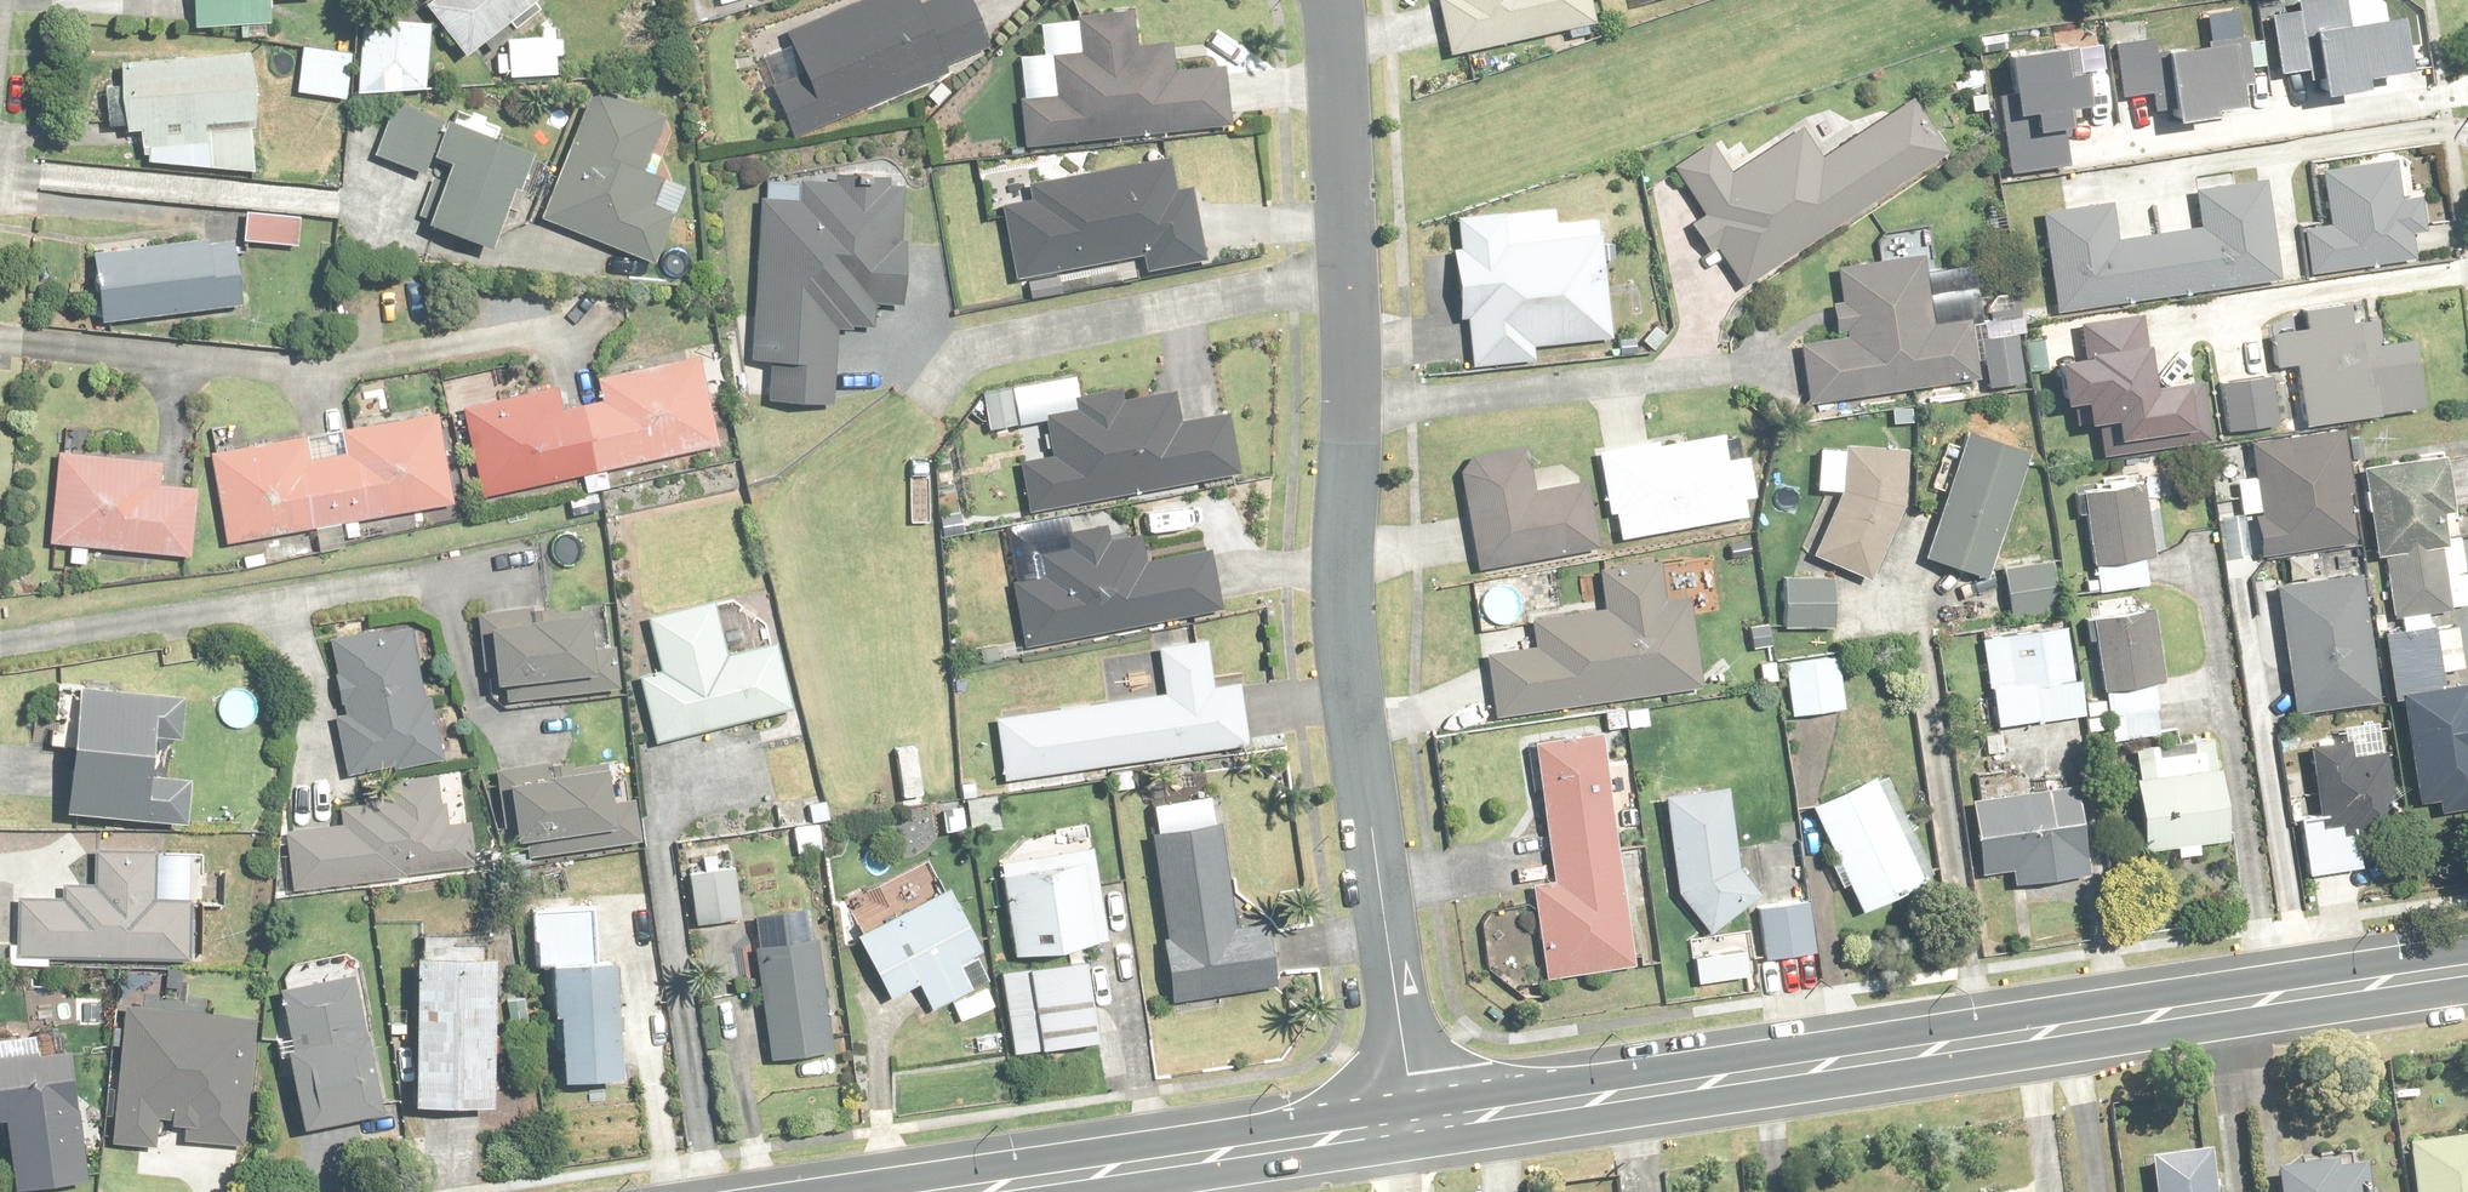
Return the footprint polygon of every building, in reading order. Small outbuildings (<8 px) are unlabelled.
[(155,60),(211,51),(233,48),(239,23),(266,22),(270,0),(155,0),(155,60)] [(522,7),(526,0),(421,0),(390,22),(431,79),(521,14),(522,7)] [(684,25),(777,0),(677,0),(684,25)] [(733,110),(756,166),(951,80),(937,43),(938,42),(924,10),(881,28),(869,0),(862,0),(748,51),(768,95),(733,110)] [(1532,39),(1574,32),(1569,0),(1418,0),(1426,62),(1534,49),(1532,39)] [(1635,19),(1698,0),(1629,0),(1635,19)] [(1097,33),(1040,39),(1044,79),(1016,82),(1019,119),(980,123),(986,173),(1186,150),(1181,100),(1176,101),(1174,83),(1130,88),(1128,65),(1100,68),(1097,33)] [(395,49),(324,49),(323,117),(395,117),(395,49)] [(531,62),(471,63),(472,100),(531,99),(531,62)] [(2235,157),(2235,155),(2247,154),(2235,62),(2169,71),(2175,119),(2140,123),(2138,100),(2055,109),(2061,162),(2106,157),(2107,172),(2235,157)] [(316,65),(265,69),(258,117),(314,125),(316,65)] [(91,158),(109,157),(104,183),(212,202),(221,147),(219,147),(215,79),(86,88),(91,158)] [(571,274),(576,263),(614,283),(638,237),(618,226),(630,202),(609,192),(632,144),(558,110),(497,240),(571,274)] [(1762,149),(1693,193),(1679,168),(1628,197),(1696,314),(1746,285),(1745,282),(1808,244),(1905,184),(1869,127),(1782,181),(1762,149)] [(331,180),(399,213),(388,239),(455,267),(491,182),(424,154),(422,159),(356,128),(331,180)] [(998,202),(1001,220),(961,226),(973,303),(1128,279),(1130,287),(1163,280),(1151,213),(1134,216),(1132,201),(1130,201),(1128,183),(998,202)] [(2354,190),(2283,195),(2287,251),(2257,254),(2263,304),(2353,294),(2351,276),(2372,274),(2373,255),(2384,254),(2382,225),(2356,228),(2354,190)] [(869,200),(768,196),(766,225),(721,223),(715,382),(733,382),(731,425),(793,426),(795,385),(796,354),(826,345),(842,344),(841,334),(865,319),(869,200)] [(2014,340),(2074,333),(2074,334),(2169,323),(2168,317),(2240,309),(2228,209),(2155,217),(2159,253),(2078,262),(2074,224),(2002,232),(2014,340)] [(266,233),(205,231),(203,266),(264,269),(266,233)] [(1471,235),(1416,240),(1429,397),(1484,393),(1482,369),(1507,368),(1508,374),(1570,369),(1560,249),(1498,254),(1499,265),(1473,266),(1471,235)] [(196,255),(55,273),(65,347),(206,329),(196,255)] [(1891,278),(1795,290),(1804,358),(1755,364),(1763,431),(1941,411),(1933,344),(1900,348),(1891,278)] [(2299,448),(2298,448),(2344,441),(2327,318),(2264,326),(2268,353),(2230,358),(2235,393),(2256,390),(2267,454),(2299,448)] [(1987,358),(1941,364),(1947,418),(1994,413),(1987,358)] [(437,525),(529,509),(530,508),(535,508),(579,499),(578,494),(688,474),(670,379),(558,400),(562,425),(521,433),(517,412),(420,429),(437,525)] [(2216,390),(2162,397),(2170,462),(2224,455),(2216,390)] [(2254,398),(2222,400),(2226,459),(2259,456),(2254,398)] [(1196,503),(1190,461),(1191,461),(1187,438),(1140,446),(1135,418),(1007,438),(1013,476),(981,481),(989,535),(1196,503)] [(1751,455),(1731,458),(1727,434),(1591,452),(1601,520),(1612,518),(1615,543),(1760,522),(1751,455)] [(402,437),(171,474),(186,568),(417,531),(402,437)] [(1455,462),(1461,498),(1452,499),(1465,573),(1602,550),(1589,475),(1539,484),(1533,449),(1455,462)] [(2304,457),(2213,468),(2225,575),(2317,564),(2304,457)] [(1987,482),(1922,458),(1877,578),(1942,602),(1987,482)] [(1803,472),(1774,472),(1774,517),(1803,517),(1803,472)] [(163,495),(18,484),(12,568),(157,579),(163,495)] [(2105,514),(2033,526),(2044,590),(2115,578),(2105,514)] [(2397,589),(2396,579),(2404,579),(2403,517),(2330,518),(2330,580),(2354,580),(2355,591),(2346,591),(2348,633),(2403,630),(2401,588),(2397,589)] [(1853,549),(1797,522),(1769,578),(1824,605),(1853,549)] [(1001,586),(969,590),(977,661),(1179,636),(1170,565),(1100,574),(1099,563),(1073,566),(1068,546),(1020,556),(1023,573),(1000,576),(1001,586)] [(2013,583),(1963,585),(1966,643),(2016,640),(2013,583)] [(1625,592),(1562,601),(1566,634),(1497,643),(1500,671),(1448,678),(1457,743),(1669,714),(1660,649),(1633,653),(1625,592)] [(1789,603),(1738,604),(1739,650),(1791,648),(1789,603)] [(2327,607),(2240,614),(2249,729),(2337,722),(2327,607)] [(739,669),(729,617),(604,641),(615,695),(596,699),(610,766),(754,736),(739,669)] [(2112,631),(2048,642),(2061,720),(2125,709),(2112,631)] [(562,632),(438,644),(447,730),(571,718),(562,632)] [(2031,642),(1939,657),(1954,757),(2047,742),(2031,642)] [(2422,648),(2347,656),(2351,698),(2427,689),(2422,648)] [(298,665),(308,742),(296,744),(304,800),(404,786),(396,730),(384,731),(375,655),(298,665)] [(1197,708),(1173,711),(1167,664),(1118,670),(1124,717),(954,737),(962,806),(1205,777),(1197,708)] [(1801,683),(1742,686),(1745,747),(1804,745),(1801,683)] [(2451,710),(2363,721),(2377,833),(2465,822),(2451,710)] [(128,721),(38,712),(26,837),(117,845),(128,721)] [(1513,906),(1496,908),(1509,1006),(1597,994),(1587,915),(1588,915),(1565,759),(1493,768),(1513,906)] [(2274,835),(2301,832),(2307,855),(2358,844),(2353,825),(2358,824),(2349,761),(2265,772),(2274,835)] [(2184,763),(2092,774),(2106,884),(2197,873),(2184,763)] [(582,776),(466,793),(479,886),(589,871),(590,873),(614,870),(614,867),(717,853),(705,764),(594,780),(600,826),(589,827),(582,776)] [(302,832),(304,847),(249,856),(259,920),(427,895),(417,830),(399,833),(391,793),(330,805),(334,828),(302,832)] [(1835,796),(1767,829),(1821,938),(1889,905),(1835,796)] [(2041,811),(1930,823),(1938,899),(1974,896),(1976,913),(2032,906),(2029,890),(2049,888),(2041,811)] [(1697,813),(1624,824),(1641,933),(1714,922),(1697,813)] [(956,852),(950,820),(928,824),(934,856),(956,852)] [(922,830),(902,829),(901,857),(922,857),(922,830)] [(1132,1029),(1208,1021),(1214,1021),(1214,951),(1200,951),(1187,830),(1110,839),(1132,1029)] [(59,908),(32,908),(32,924),(0,923),(0,982),(158,986),(160,928),(122,927),(123,874),(60,872),(59,908)] [(1048,878),(959,891),(972,983),(1061,971),(1048,878)] [(837,923),(821,902),(797,919),(812,941),(837,923)] [(932,1011),(919,988),(941,977),(906,909),(815,954),(850,1023),(877,1009),(891,1034),(932,1011)] [(1777,930),(1718,936),(1724,989),(1783,982),(1777,930)] [(791,934),(773,935),(774,955),(792,954),(791,934)] [(583,1102),(576,986),(554,987),(553,938),(492,939),(493,993),(509,993),(515,1106),(583,1102)] [(789,961),(711,968),(722,1085),(800,1078),(789,961)] [(379,973),(380,1129),(460,1128),(459,973),(379,973)] [(1048,984),(962,995),(973,1082),(1059,1071),(1048,984)] [(322,992),(239,1005),(264,1154),(347,1140),(322,992)] [(227,1045),(81,1026),(64,1162),(209,1181),(227,1045)] [(0,1140),(0,1191),(49,1191),(46,1138),(0,1140)] [(2372,1166),(2375,1191),(2455,1191),(2452,1158),(2372,1166)] [(2113,1185),(2114,1191),(2181,1191),(2179,1176),(2113,1185)]
